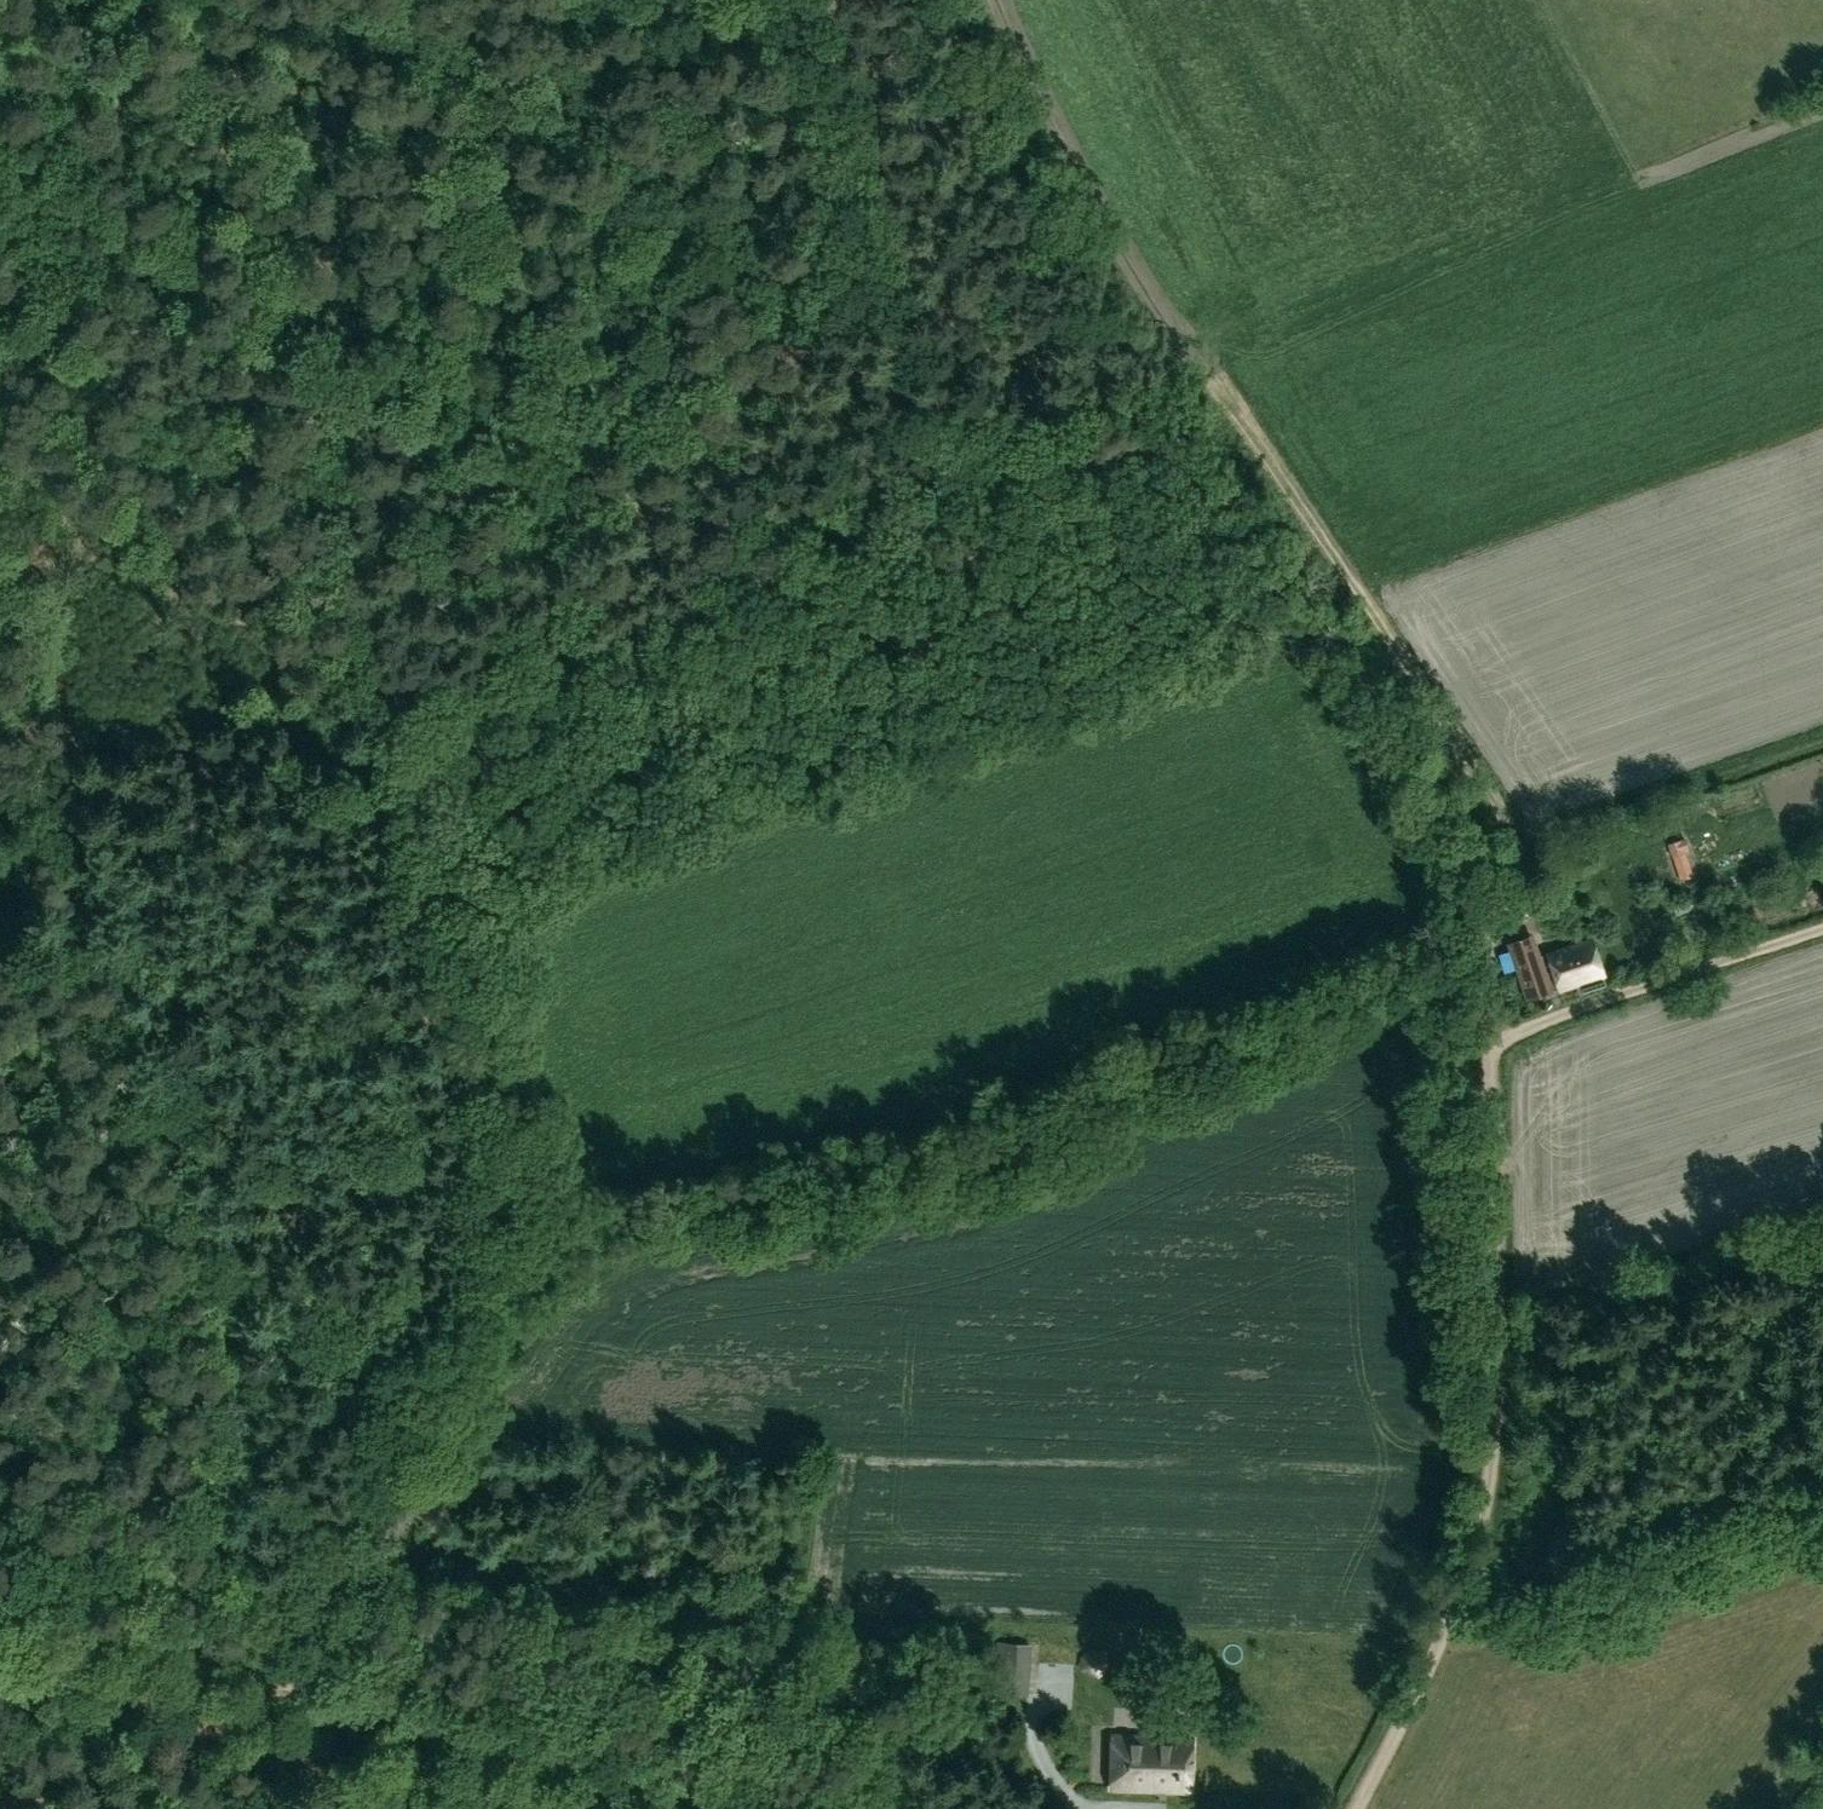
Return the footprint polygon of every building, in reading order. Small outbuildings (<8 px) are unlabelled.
[(1534,934),(1508,942),(1528,1000),(1554,991),(1534,934)] [(1591,940),(1549,954),(1560,988),(1576,982),(1580,993),(1606,984),(1591,940)] [(1049,1694),(1047,1623),(1030,1624),(1032,1694),(1049,1694)] [(1174,1709),(1161,1709),(1160,1737),(1114,1735),(1112,1788),(1153,1789),(1153,1790),(1189,1789),(1191,1738),(1173,1737),(1174,1709)]
